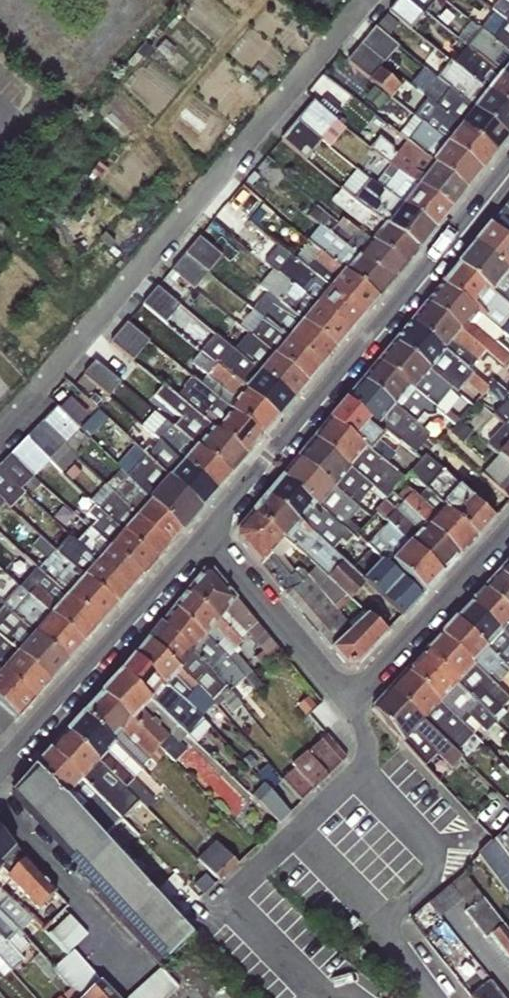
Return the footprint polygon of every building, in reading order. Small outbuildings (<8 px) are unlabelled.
[(391,7),(413,27),(437,0),(398,0),(391,7)] [(508,25),(508,0),(499,0),(490,10),(505,22),(508,25)] [(370,76),(400,42),(393,35),(404,23),(392,12),(350,58),(370,76)] [(505,22),(492,38),(508,52),(508,25),(505,22)] [(508,81),(508,52),(492,38),(480,29),(467,47),(508,81)] [(467,47),(454,64),(508,109),(508,81),(467,47)] [(507,137),(508,135),(508,109),(454,64),(448,60),(437,78),(507,137)] [(383,86),(394,74),(380,62),(369,74),(383,86)] [(424,98),(493,155),(507,137),(437,78),(421,96),(424,98)] [(317,98),(285,138),(310,158),(325,139),(334,146),(351,125),(317,98)] [(493,155),(424,98),(412,115),(481,171),(493,155)] [(481,171),(412,115),(397,134),(465,190),(481,171)] [(465,190),(397,134),(384,124),(373,137),(396,158),(391,164),(450,210),(465,190)] [(450,210),(391,164),(374,185),(433,232),(450,210)] [(433,232),(374,185),(356,169),(337,189),(417,251),(433,232)] [(417,251),(337,189),(329,201),(378,236),(372,243),(403,267),(417,251)] [(319,228),(391,281),(403,267),(372,243),(342,220),(337,223),(315,207),(307,217),(319,228)] [(473,243),(508,275),(508,241),(489,224),(473,243)] [(305,243),(377,298),(391,281),(319,228),(305,243)] [(175,271),(201,289),(226,253),(200,235),(175,271)] [(377,298),(305,243),(292,258),(363,315),(377,298)] [(473,243),(457,263),(508,307),(508,275),(473,243)] [(363,315),(292,258),(285,269),(299,280),(293,286),(348,332),(363,315)] [(508,316),(508,307),(457,263),(441,283),(505,336),(508,339),(508,324),(505,320),(508,316)] [(348,332),(293,286),(272,270),(258,287),(334,348),(348,332)] [(505,336),(441,283),(426,301),(484,353),(501,368),(508,358),(508,355),(499,345),(505,336)] [(161,284),(145,304),(166,320),(181,300),(161,284)] [(256,312),(321,364),(334,348),(258,287),(250,295),(262,305),(256,312)] [(467,370),(484,353),(426,301),(408,322),(467,370)] [(321,364),(256,312),(245,305),(238,312),(257,328),(250,336),(307,381),(321,364)] [(229,346),(293,398),(307,381),(250,336),(233,322),(225,332),(234,339),(229,346)] [(489,389),(467,370),(408,322),(394,340),(455,393),(464,384),(480,396),(489,389)] [(459,398),(455,393),(394,340),(377,360),(430,403),(444,415),(459,398)] [(261,436),(200,385),(151,342),(140,353),(182,389),(176,398),(246,457),(261,436)] [(293,398),(229,346),(223,354),(217,350),(208,360),(277,417),(293,398)] [(200,385),(261,436),(277,417),(208,360),(197,352),(189,364),(205,375),(200,385)] [(414,422),(430,403),(377,360),(362,378),(414,422)] [(431,433),(414,422),(362,378),(344,399),(401,444),(419,456),(416,464),(426,472),(434,464),(420,448),(431,433)] [(172,426),(230,475),(246,457),(176,398),(163,386),(154,396),(177,418),(172,426)] [(508,397),(490,416),(503,427),(508,432),(508,398),(508,397)] [(393,455),(401,444),(344,399),(328,419),(406,477),(414,467),(405,464),(393,455)] [(386,499),(406,477),(328,419),(313,437),(386,499)] [(230,475),(172,426),(156,444),(216,492),(230,475)] [(503,427),(485,447),(497,455),(479,474),(508,502),(508,432),(503,427)] [(130,444),(202,508),(216,492),(156,444),(141,434),(130,444)] [(375,509),(386,499),(313,437),(297,456),(363,509),(368,503),(375,509)] [(202,508),(130,444),(112,463),(119,470),(181,532),(202,508)] [(365,512),(363,509),(297,456),(281,475),(353,538),(358,542),(360,538),(357,536),(361,530),(349,521),(355,514),(361,518),(365,512)] [(104,485),(169,547),(181,532),(119,470),(104,485)] [(445,472),(432,486),(447,500),(460,486),(445,472)] [(346,547),(353,538),(281,475),(266,493),(334,551),(340,542),(346,547)] [(169,547),(104,485),(90,500),(103,513),(156,561),(169,547)] [(430,593),(499,516),(464,485),(395,562),(430,593)] [(365,584),(334,551),(266,493),(252,511),(351,600),(365,584)] [(339,611),(351,600),(252,511),(238,528),(238,541),(259,564),(331,649),(354,628),(339,611)] [(90,528),(143,576),(156,561),(103,513),(90,528)] [(393,561),(408,546),(388,527),(373,541),(393,561)] [(143,576),(90,528),(78,543),(130,591),(143,576)] [(57,553),(117,606),(130,591),(78,543),(64,531),(55,542),(64,546),(57,553)] [(117,606),(57,553),(39,537),(32,547),(45,560),(37,570),(99,626),(117,606)] [(387,557),(366,578),(406,616),(427,594),(387,557)] [(508,580),(508,560),(499,571),(508,580)] [(189,589),(240,640),(247,633),(262,652),(253,659),(263,671),(284,655),(212,569),(203,570),(189,589)] [(99,626),(37,570),(19,586),(84,644),(99,626)] [(499,571),(485,586),(508,609),(508,580),(499,571)] [(84,644),(19,586),(2,605),(68,662),(84,644)] [(485,586),(470,603),(508,639),(508,609),(485,586)] [(240,640),(189,589),(175,608),(244,679),(255,692),(263,686),(234,651),(241,642),(240,640)] [(470,603),(456,617),(508,672),(508,639),(470,603)] [(2,605),(0,608),(0,637),(51,682),(68,662),(2,605)] [(163,624),(230,691),(244,679),(175,608),(163,624)] [(456,617),(441,634),(497,685),(508,672),(456,617)] [(149,639),(212,701),(218,696),(231,715),(242,706),(230,691),(163,624),(149,639)] [(441,634),(424,652),(494,719),(508,698),(508,697),(497,685),(441,634)] [(0,637),(0,668),(35,699),(51,682),(0,637)] [(136,655),(199,715),(212,701),(149,639),(136,655)] [(494,719),(424,652),(407,670),(473,734),(478,729),(489,733),(498,742),(506,733),(494,719)] [(121,672),(185,733),(199,715),(136,655),(121,672)] [(0,668),(0,705),(17,720),(35,699),(0,668)] [(391,688),(455,753),(473,734),(407,670),(391,688)] [(102,694),(165,754),(174,762),(187,750),(180,743),(187,735),(185,733),(121,672),(102,694)] [(455,753),(391,688),(370,710),(438,783),(445,776),(435,765),(440,759),(450,769),(462,757),(455,753)] [(84,714),(141,768),(149,760),(155,765),(165,754),(102,694),(84,714)] [(68,731),(138,802),(146,810),(154,801),(133,780),(143,769),(141,768),(84,714),(68,731)] [(52,750),(122,820),(138,802),(68,731),(52,750)] [(304,799),(352,760),(332,735),(283,774),(304,799)] [(34,769),(93,829),(103,818),(112,828),(122,820),(52,750),(34,769)] [(93,829),(34,769),(8,798),(164,964),(194,935),(93,829)] [(268,783),(256,796),(283,822),(295,809),(268,783)] [(10,881),(38,910),(57,892),(0,833),(0,870),(10,881)] [(220,840),(201,857),(222,881),(242,863),(220,840)] [(15,935),(20,940),(25,937),(22,932),(34,921),(0,891),(10,881),(0,870),(0,921),(15,935)] [(494,942),(508,929),(508,922),(467,872),(432,902),(460,935),(466,929),(460,921),(469,913),(494,942)] [(71,952),(92,931),(72,912),(52,934),(71,952)] [(9,970),(25,961),(8,943),(15,935),(0,921),(0,962),(9,970)] [(9,970),(0,962),(0,975),(2,978),(9,970)] [(181,983),(164,965),(129,997),(166,997),(181,983)] [(101,982),(84,997),(116,997),(101,982)]
